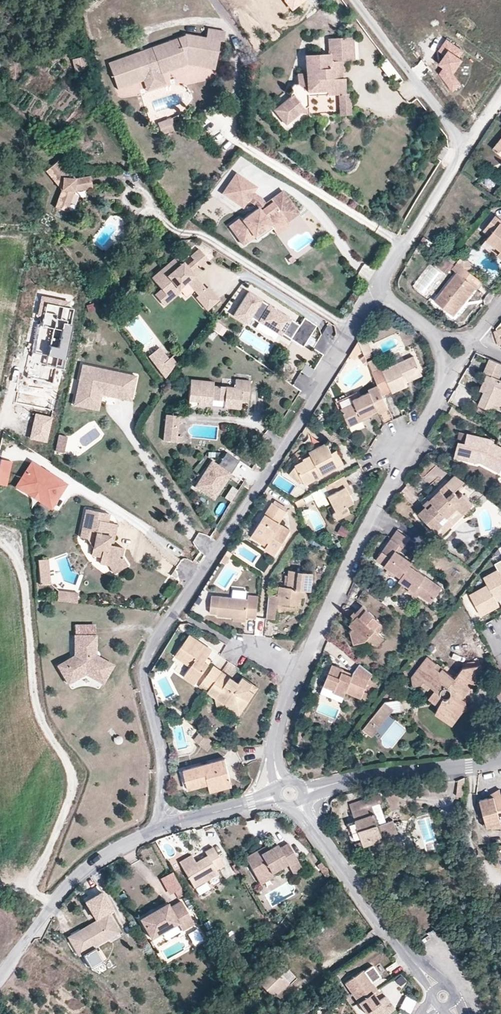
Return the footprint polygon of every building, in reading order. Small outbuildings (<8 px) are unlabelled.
[(293,11),(307,0),(284,0),(293,11)] [(338,0),(333,0),(330,2),(340,15),(346,11),(338,0)] [(214,68),(219,39),(223,40),(225,30),(207,27),(205,37),(184,33),(184,35),(107,62),(115,84),(132,78),(133,83),(143,79),(142,75),(159,69),(161,73),(172,69),(169,62),(188,55),(206,58),(204,67),(214,68)] [(336,77),(335,70),(340,70),(343,68),(343,58),(353,58),(352,35),(328,37),(329,52),(304,53),(305,72),(296,72),(297,82),(293,82),(290,85),(289,95),(273,108),(285,122),(300,110),(308,112),(307,94),(338,92),(339,113),(350,113),(349,92),(345,92),(344,76),(336,77)] [(463,49),(446,37),(438,49),(442,52),(436,60),(443,65),(438,72),(451,90),(461,82),(452,71),(462,58),(459,55),(463,49)] [(204,67),(206,58),(188,55),(169,62),(172,69),(187,64),(204,67)] [(87,69),(84,56),(76,59),(80,71),(87,69)] [(380,63),(388,74),(394,70),(386,58),(380,63)] [(143,79),(161,73),(159,69),(142,75),(143,79)] [(165,83),(161,73),(143,79),(147,90),(165,83)] [(117,88),(133,83),(132,78),(115,84),(117,88)] [(174,130),(169,119),(157,123),(161,135),(174,130)] [(442,160),(447,150),(443,147),(437,157),(442,160)] [(91,186),(89,175),(74,177),(58,158),(45,169),(61,188),(54,206),(65,209),(72,189),(91,186)] [(252,191),(256,186),(235,172),(221,193),(242,207),(247,199),(248,200),(254,192),(252,191)] [(298,212),(281,190),(264,203),(266,205),(259,211),(257,208),(241,220),(239,217),(228,225),(238,238),(249,230),(253,235),(268,224),(271,228),(284,218),(286,221),(298,212)] [(264,203),(260,197),(254,192),(248,200),(253,203),(257,208),(259,211),(266,205),(264,203)] [(495,214),(483,229),(489,234),(486,238),(500,249),(500,250),(500,219),(495,214)] [(276,234),(289,225),(286,221),(284,218),(271,228),(276,234)] [(256,239),(271,228),(268,224),(253,235),(253,236),(256,239)] [(242,244),(253,236),(253,235),(249,230),(238,238),(242,244)] [(208,259),(198,248),(189,255),(193,259),(196,263),(200,267),(208,259)] [(204,287),(189,269),(185,265),(176,255),(151,277),(160,288),(165,294),(175,285),(177,287),(186,280),(193,288),(198,293),(195,296),(206,309),(218,298),(207,285),(204,287)] [(474,265),(462,255),(457,261),(469,270),(474,265)] [(189,269),(196,263),(193,259),(185,265),(189,269)] [(453,314),(481,280),(469,270),(457,261),(452,267),(456,271),(438,295),(442,298),(438,302),(453,314)] [(193,288),(186,280),(177,287),(175,285),(165,294),(160,288),(154,293),(163,304),(180,290),(185,295),(193,288)] [(299,325),(248,293),(233,315),(246,323),(250,317),(258,323),(259,321),(280,335),(281,333),(303,347),(316,326),(304,318),(299,325)] [(70,302),(41,296),(37,314),(41,315),(34,349),(31,348),(24,378),(54,384),(58,367),(62,369),(74,309),(69,308),(70,302)] [(364,333),(359,341),(365,355),(372,352),(364,333)] [(359,341),(350,356),(356,360),(359,357),(362,364),(367,361),(366,357),(365,355),(359,341)] [(169,359),(160,348),(149,357),(157,368),(169,359)] [(165,378),(176,363),(171,357),(169,359),(157,368),(165,378)] [(381,369),(373,373),(379,386),(383,395),(392,391),(393,393),(408,386),(407,384),(404,379),(421,372),(414,357),(383,371),(382,369),(381,369)] [(368,362),(373,373),(381,369),(376,359),(368,362)] [(498,379),(500,373),(500,364),(490,359),(483,373),(487,374),(491,376),(484,392),(478,405),(491,410),(494,403),(499,406),(500,405),(500,380),(498,379)] [(131,399),(136,374),(81,364),(74,401),(94,405),(98,386),(115,389),(114,395),(131,399)] [(301,372),(309,375),(312,367),(304,364),(301,372)] [(404,379),(407,384),(423,376),(421,372),(404,379)] [(484,392),(491,376),(487,374),(480,390),(484,392)] [(248,402),(250,381),(235,380),(234,388),(213,386),(213,383),(190,380),(188,401),(198,402),(198,404),(211,406),(211,399),(224,401),(224,402),(229,403),(228,407),(239,409),(240,401),(248,402)] [(114,395),(115,389),(98,386),(94,405),(74,401),(73,405),(98,409),(101,393),(114,395)] [(380,414),(390,409),(386,401),(383,395),(379,386),(367,391),(368,393),(353,399),(356,404),(343,409),(350,425),(361,421),(360,418),(371,413),(378,410),(380,414)] [(337,405),(352,400),(350,393),(334,398),(337,405)] [(228,407),(229,403),(224,402),(224,401),(211,399),(211,406),(223,407),(228,407)] [(52,417),(35,414),(30,439),(47,442),(52,417)] [(177,436),(178,422),(184,422),(184,417),(166,415),(163,440),(182,442),(182,437),(177,436)] [(465,443),(467,434),(459,432),(457,441),(458,441),(465,443)] [(500,451),(500,447),(493,443),(493,441),(493,440),(486,438),(485,442),(483,441),(484,438),(467,434),(465,443),(458,441),(454,457),(478,463),(478,461),(500,473),(500,470),(500,457),(499,455),(500,451)] [(63,453),(66,437),(59,435),(55,451),(63,453)] [(304,483),(338,466),(331,451),(325,442),(308,451),(310,454),(302,458),(303,460),(294,464),(294,465),(288,473),(299,482),(303,480),(304,483)] [(343,463),(335,449),(331,451),(338,466),(343,463)] [(239,461),(227,453),(219,466),(212,461),(195,486),(214,498),(239,461)] [(1,459),(0,462),(0,484),(7,485),(12,461),(1,459)] [(66,484),(32,463),(20,482),(51,502),(54,504),(66,484)] [(439,535),(471,503),(461,492),(457,495),(452,490),(463,480),(453,473),(428,497),(428,498),(432,502),(426,507),(424,505),(417,512),(439,535)] [(353,501),(349,493),(345,485),(348,483),(343,474),(329,482),(333,491),(329,493),(328,494),(336,509),(333,511),(337,518),(349,511),(346,505),(353,501)] [(51,502),(20,482),(17,486),(49,506),(51,502)] [(333,491),(329,482),(325,484),(329,493),(333,491)] [(321,488),(311,492),(314,500),(324,496),(321,488)] [(426,507),(432,502),(428,498),(428,497),(427,496),(421,503),(424,505),(426,507)] [(287,508),(275,500),(273,503),(285,511),(287,508)] [(279,523),(286,511),(285,511),(273,503),(272,502),(254,532),(269,542),(266,546),(265,549),(275,555),(290,531),(279,523)] [(114,538),(116,524),(107,522),(109,514),(86,509),(80,537),(87,539),(93,548),(102,550),(101,557),(100,559),(111,561),(117,572),(127,565),(122,556),(123,548),(112,546),(109,545),(111,537),(114,538)] [(346,538),(350,530),(341,525),(337,533),(346,538)] [(410,560),(397,551),(394,549),(397,544),(401,546),(407,537),(396,529),(375,558),(387,567),(399,576),(410,560)] [(269,542),(254,532),(251,536),(266,546),(269,542)] [(101,557),(102,550),(93,548),(91,555),(101,557)] [(226,564),(230,557),(225,554),(221,561),(226,564)] [(50,584),(48,559),(38,560),(40,585),(50,584)] [(117,572),(111,561),(100,559),(99,563),(109,565),(114,574),(117,572)] [(440,586),(416,569),(418,566),(410,560),(399,576),(397,579),(408,587),(417,593),(429,602),(440,586)] [(399,576),(387,567),(384,570),(397,579),(399,576)] [(310,589),(312,571),(288,568),(286,585),(278,584),(277,593),(268,592),(265,617),(276,618),(276,610),(277,602),(297,604),(299,605),(300,595),(300,588),(305,588),(310,589)] [(468,594),(479,616),(499,606),(496,602),(495,599),(498,597),(500,600),(500,599),(500,577),(497,568),(483,576),(487,585),(468,594)] [(232,587),(231,596),(245,597),(246,589),(232,587)] [(417,593),(408,587),(406,590),(415,596),(417,593)] [(65,601),(66,592),(58,591),(57,600),(65,601)] [(77,603),(78,593),(66,592),(65,601),(77,603)] [(255,616),(258,594),(247,593),(247,597),(245,597),(231,596),(211,593),(209,611),(217,612),(216,614),(232,616),(245,617),(245,615),(255,616)] [(297,612),(297,604),(277,602),(276,610),(297,612)] [(383,622),(361,603),(355,610),(357,612),(354,616),(348,622),(352,625),(349,628),(353,640),(365,636),(369,640),(376,643),(383,635),(376,630),(383,622)] [(94,633),(94,624),(74,624),(74,633),(94,633)] [(206,655),(211,648),(189,632),(174,653),(190,664),(183,674),(193,682),(208,661),(204,659),(206,655)] [(112,663),(95,653),(95,633),(94,633),(74,633),(74,654),(56,663),(67,682),(84,671),(102,681),(112,663)] [(183,674),(190,664),(174,653),(171,657),(177,662),(173,668),(183,674)] [(460,689),(460,683),(469,682),(470,682),(482,678),(480,663),(461,665),(453,676),(426,655),(411,675),(412,680),(421,679),(429,685),(433,688),(438,692),(438,693),(439,694),(439,695),(440,695),(441,696),(437,704),(433,711),(450,723),(461,709),(464,708),(463,699),(460,697),(459,697),(460,693),(460,689)] [(360,696),(367,677),(372,672),(358,661),(352,670),(350,674),(349,676),(340,673),(341,670),(342,667),(331,662),(322,682),(334,687),(333,689),(343,694),(345,689),(360,696)] [(209,686),(221,669),(213,664),(201,680),(209,686)] [(253,690),(248,687),(251,682),(242,675),(238,681),(221,669),(209,686),(207,690),(206,690),(214,696),(225,703),(233,702),(241,708),(253,690)] [(429,685),(421,679),(412,680),(412,684),(420,682),(427,687),(429,685)] [(209,686),(201,680),(198,684),(207,690),(209,686)] [(253,690),(257,686),(251,682),(248,687),(253,690)] [(334,687),(322,682),(320,687),(332,692),(333,689),(334,687)] [(460,697),(470,683),(469,682),(460,683),(460,689),(460,693),(459,697),(460,697)] [(439,695),(439,694),(438,693),(438,692),(433,688),(427,696),(437,704),(441,696),(440,695),(439,695)] [(225,703),(214,696),(216,705),(225,703)] [(371,735),(390,711),(401,710),(399,699),(384,701),(362,728),(371,735)] [(241,708),(233,702),(225,703),(238,712),(241,708)] [(214,743),(200,731),(193,740),(207,751),(214,743)] [(229,775),(224,756),(182,767),(187,786),(207,781),(229,775)] [(231,783),(229,775),(207,781),(209,789),(231,783)] [(463,797),(465,777),(458,780),(456,796),(463,797)] [(500,792),(498,787),(488,792),(489,795),(500,792)] [(500,792),(489,795),(478,798),(485,824),(489,823),(490,825),(500,825),(500,792)] [(385,821),(379,800),(382,799),(380,793),(349,803),(354,819),(362,843),(397,831),(392,818),(385,821)] [(362,843),(354,819),(347,821),(355,845),(362,843)] [(277,845),(269,849),(260,854),(258,850),(245,858),(251,869),(255,867),(259,873),(268,868),(271,873),(287,864),(289,866),(298,861),(288,844),(279,849),(277,845)] [(217,872),(215,868),(222,864),(211,845),(203,850),(206,854),(194,861),(192,857),(180,864),(192,886),(217,872)] [(180,864),(192,857),(190,853),(178,860),(180,864)] [(303,871),(298,861),(289,866),(294,876),(303,871)] [(322,871),(328,867),(324,861),(317,865),(322,871)] [(260,884),(273,877),(271,873),(268,868),(259,873),(255,867),(251,869),(260,884)] [(332,874),(328,867),(322,871),(326,878),(332,874)] [(180,887),(171,871),(160,877),(169,893),(174,891),(180,887)] [(184,893),(180,887),(174,891),(177,897),(184,893)] [(96,920),(108,913),(113,910),(100,888),(83,898),(96,920)] [(192,921),(179,899),(168,905),(166,901),(153,909),(154,911),(151,913),(150,911),(138,917),(149,936),(176,920),(180,928),(192,921)] [(117,928),(108,913),(96,920),(68,936),(79,955),(81,954),(93,947),(95,946),(108,938),(105,934),(117,928)] [(105,934),(108,938),(119,932),(117,928),(105,934)] [(95,946),(93,947),(81,954),(87,964),(101,956),(95,946)] [(343,982),(357,1002),(371,992),(375,989),(369,981),(379,974),(371,962),(343,982)] [(289,983),(273,966),(258,981),(273,997),(289,983)] [(357,1002),(364,1012),(368,1010),(371,1013),(382,1013),(394,1005),(385,993),(376,1000),(371,992),(357,1002)]
